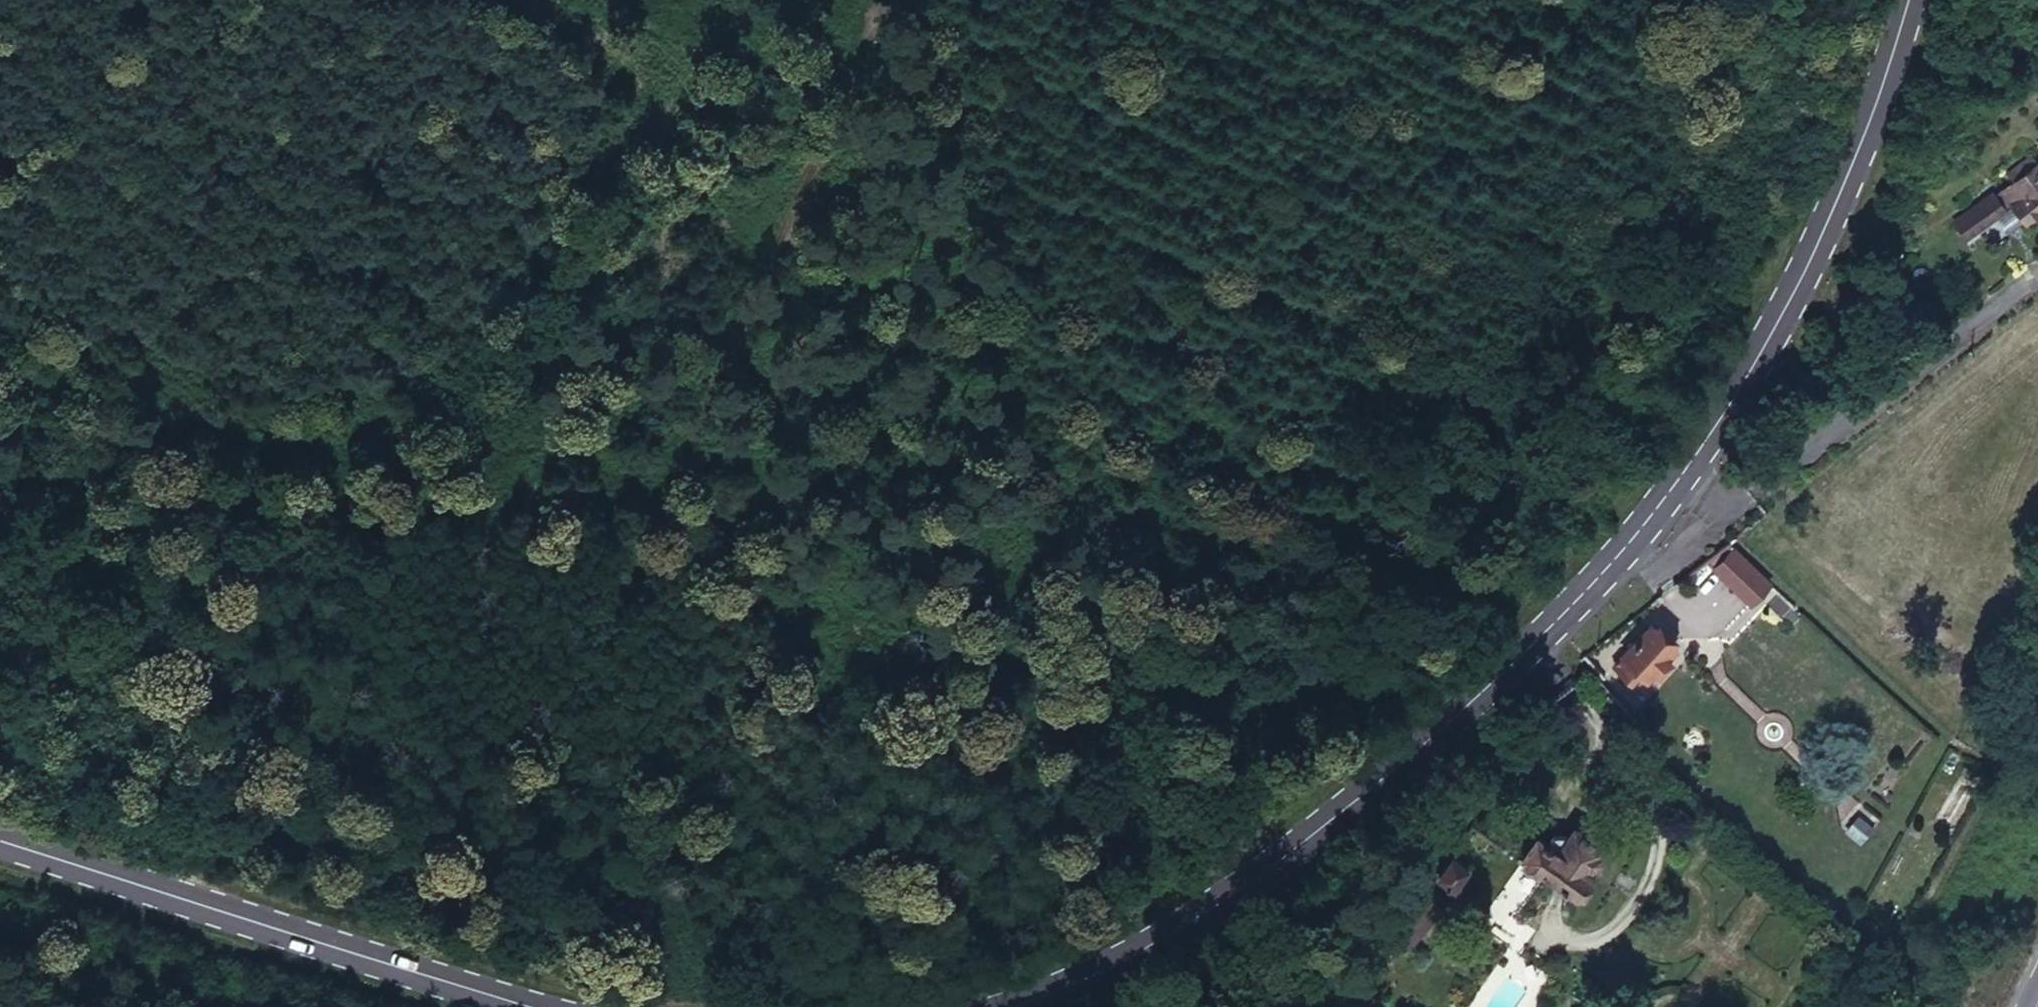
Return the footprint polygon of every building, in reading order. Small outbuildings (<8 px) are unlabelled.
[(2013,182),(2035,213),(2037,210),(2037,167),(2036,165),(2013,182)] [(1992,198),(1966,217),(1974,229),(2001,210),(1992,198)] [(1974,229),(1966,217),(1953,226),(1962,238),(1974,229)] [(1700,561),(1730,599),(1754,580),(1724,542),(1700,561)] [(1648,626),(1612,664),(1629,680),(1637,671),(1645,678),(1672,648),(1648,626)] [(1539,837),(1522,861),(1537,872),(1539,869),(1570,891),(1577,890),(1586,878),(1583,870),(1600,848),(1573,829),(1566,838),(1561,834),(1552,835),(1546,842),(1539,837)] [(1450,854),(1436,873),(1446,880),(1444,883),(1445,885),(1446,887),(1448,888),(1451,889),(1452,888),(1454,886),(1455,884),(1455,882),(1455,880),(1453,878),(1463,865),(1450,854)] [(1400,922),(1415,934),(1442,899),(1427,887),(1400,922)]
